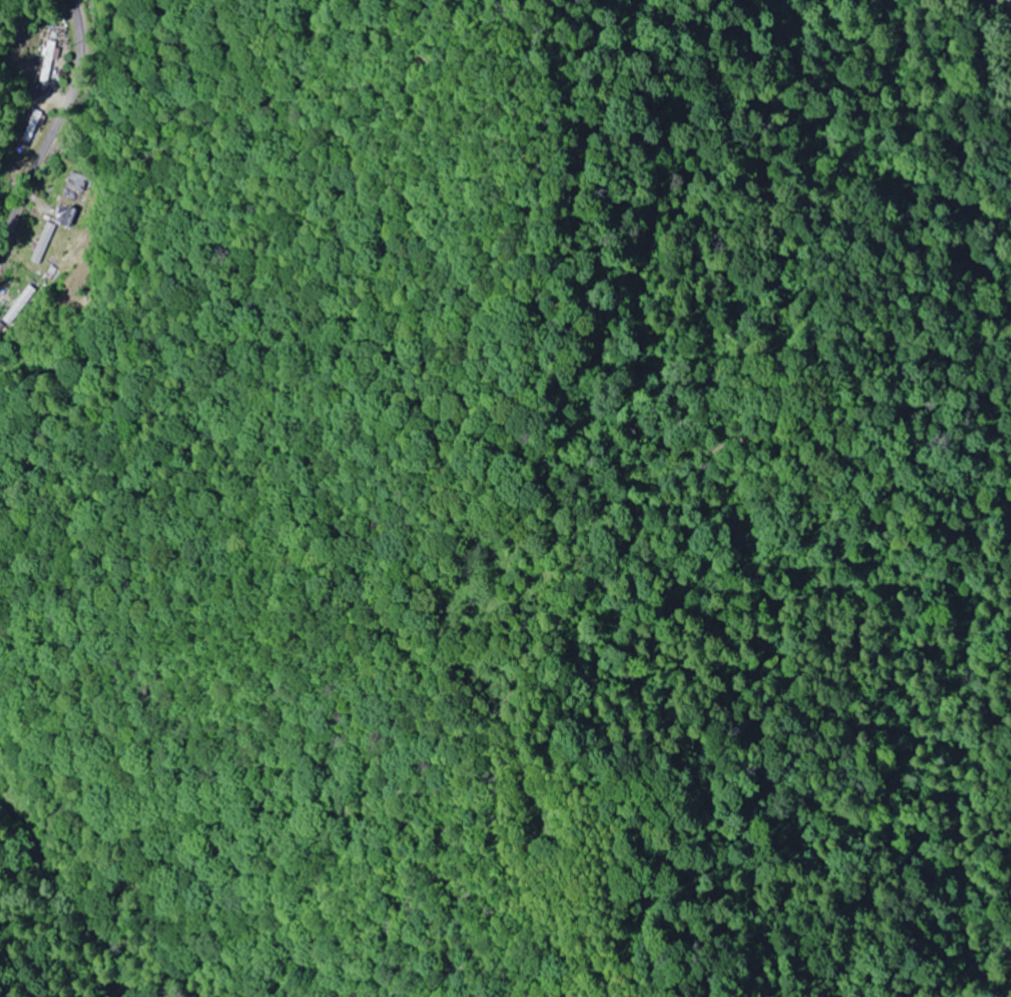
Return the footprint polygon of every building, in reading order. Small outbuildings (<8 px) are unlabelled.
[(21,140),(32,144),(45,115),(35,110),(21,140)] [(90,176),(71,176),(71,192),(90,192),(90,176)] [(57,228),(46,223),(27,260),(39,266),(57,228)] [(7,319),(18,326),(41,293),(30,286),(7,319)]
